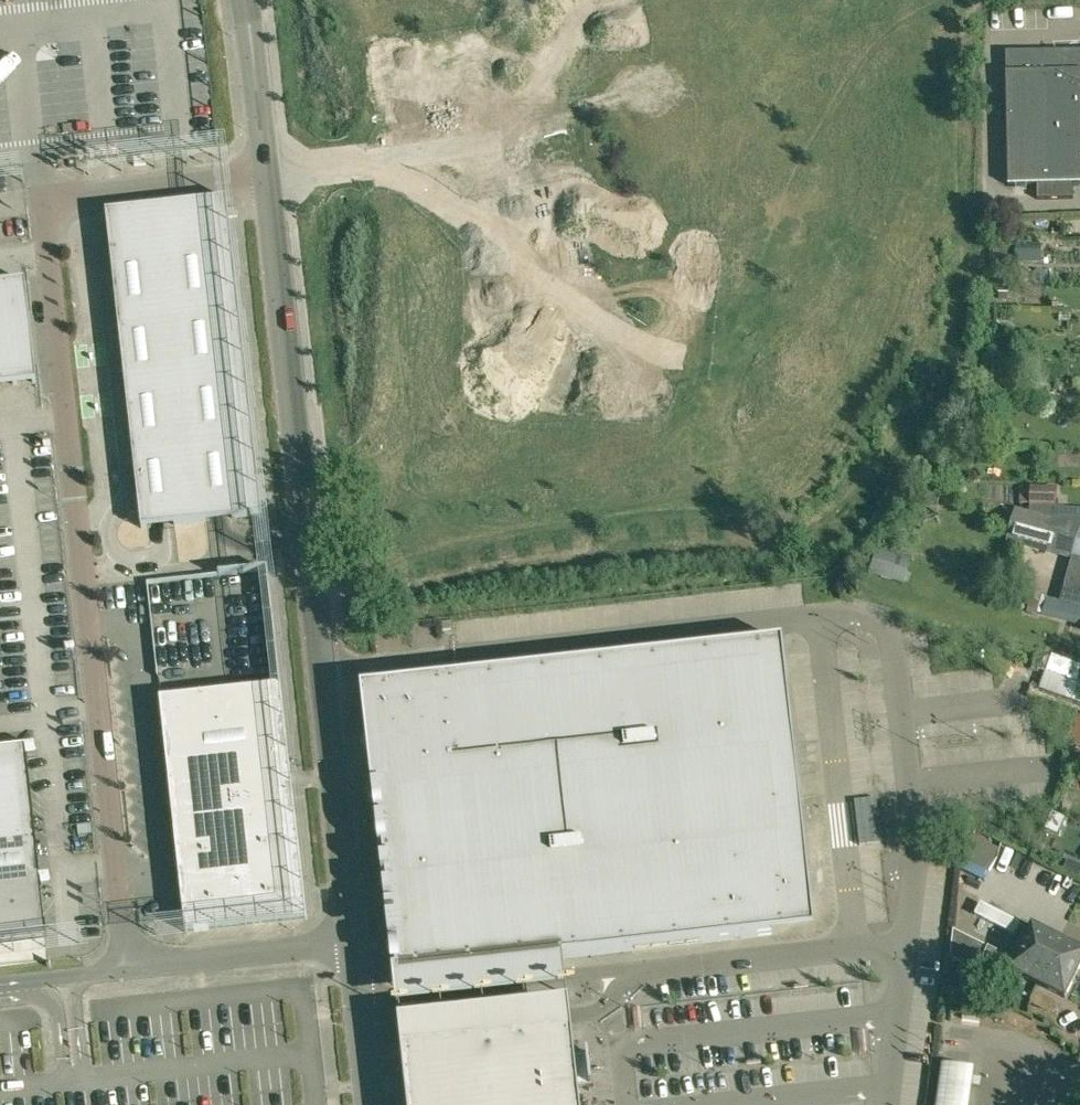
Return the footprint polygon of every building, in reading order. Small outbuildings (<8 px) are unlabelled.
[(1079,183),(1079,49),(1054,49),(1055,71),(1008,73),(1008,185),(1079,183)] [(223,519),(259,515),(262,515),(227,199),(106,212),(141,528),(161,526),(223,519)] [(1041,245),(1015,245),(1015,263),(1041,262),(1041,245)] [(37,382),(26,281),(0,284),(0,386),(37,382)] [(997,284),(997,300),(1008,300),(1008,284),(997,284)] [(1038,514),(1074,524),(1079,526),(1079,508),(1072,508),(1056,505),(1056,486),(1030,485),(1029,487),(1020,487),(1019,503),(1029,503),(1029,505),(1029,512),(1038,514)] [(1008,538),(1029,544),(1066,554),(1074,524),(1038,514),(1029,512),(1015,508),(1008,538)] [(877,549),(870,576),(904,586),(912,558),(877,549)] [(1074,556),(1073,555),(1069,570),(1079,573),(1079,557),(1074,556)] [(1079,589),(1079,573),(1069,570),(1064,585),(1079,589)] [(1065,602),(1032,593),(1027,612),(1036,614),(1037,612),(1060,619),(1079,625),(1079,606),(1065,602)] [(451,626),(451,622),(451,621),(442,622),(443,627),(443,630),(452,629),(451,626)] [(792,809),(801,808),(783,641),(444,679),(449,723),(366,732),(393,977),(564,958),(772,935),(770,921),(805,917),(792,809)] [(1046,672),(1076,683),(1079,673),(1079,666),(1052,656),(1046,672)] [(1076,683),(1046,672),(1044,671),(1038,689),(1079,704),(1079,684),(1076,683)] [(361,688),(366,732),(449,723),(444,679),(361,688)] [(281,686),(160,699),(186,932),(307,919),(281,686)] [(1070,745),(1079,748),(1079,717),(1077,717),(1070,745)] [(47,936),(26,747),(0,750),(0,941),(47,936)] [(770,921),(772,935),(815,930),(801,808),(792,809),(805,917),(770,921)] [(1063,870),(1079,878),(1079,875),(1079,865),(1068,860),(1063,870)] [(988,947),(974,940),(962,963),(978,971),(980,966),(1007,980),(1011,971),(1065,998),(1079,967),(1079,951),(1032,927),(1026,938),(1021,936),(1010,958),(988,947)] [(395,992),(397,1007),(402,1006),(437,1002),(567,988),(566,974),(564,958),(393,977),(395,992)] [(400,1036),(402,1051),(572,1032),(570,1015),(568,1001),(439,1017),(404,1021),(398,1021),(400,1036)] [(404,1021),(439,1017),(437,1002),(402,1006),(404,1021)] [(578,1087),(592,1086),(589,1053),(575,1055),(572,1032),(402,1051),(408,1104),(580,1104),(578,1087)] [(944,1069),(942,1085),(940,1098),(939,1104),(966,1104),(966,1101),(968,1089),(971,1073),(944,1069)]
